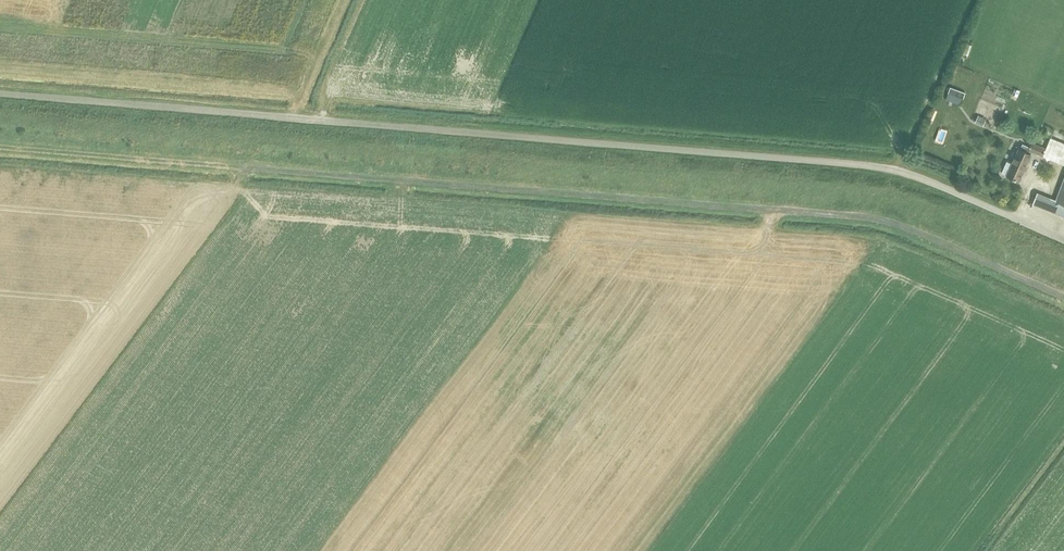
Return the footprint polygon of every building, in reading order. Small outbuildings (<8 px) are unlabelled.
[(951,87),(948,94),(963,99),(966,92),(951,87)] [(998,117),(1003,105),(983,98),(979,111),(998,117)] [(980,117),(977,122),(985,125),(987,120),(980,117)] [(1002,172),(1020,180),(1033,150),(1063,163),(1063,143),(1052,137),(1047,147),(1033,141),(1031,147),(1024,143),(1021,148),(1020,148),(1013,163),(1007,161),(1002,172)] [(940,143),(936,152),(943,155),(947,146),(940,143)] [(1056,201),(1040,195),(1036,204),(1063,214),(1063,181),(1056,201)]
